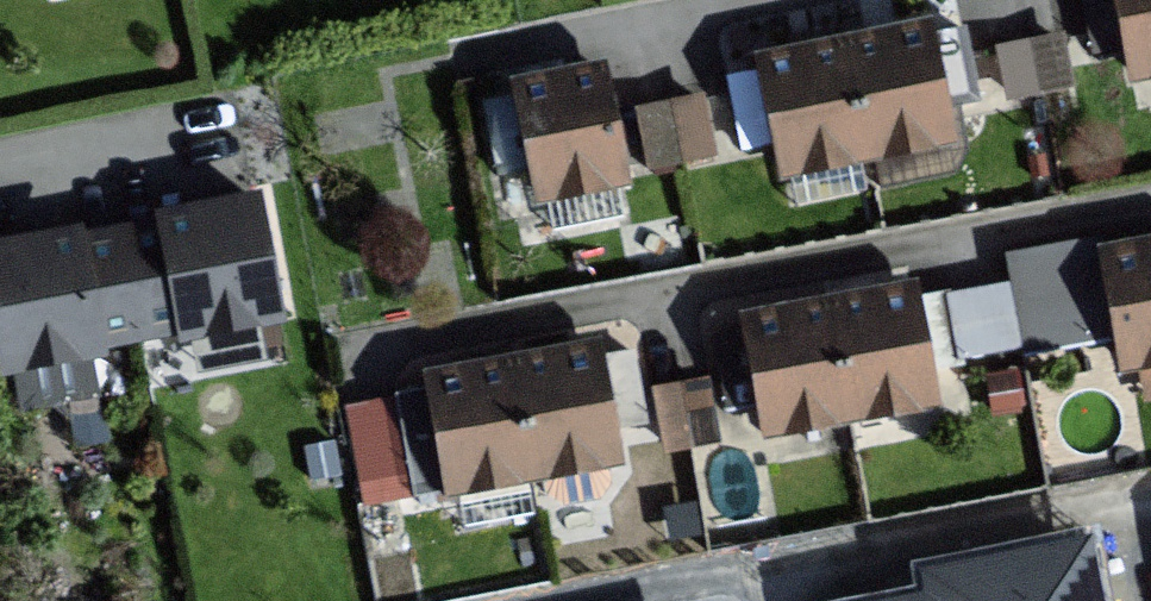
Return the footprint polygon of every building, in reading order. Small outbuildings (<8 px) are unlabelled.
[(1134,84),(1150,81),(1150,0),(1117,0),(1134,84)] [(808,47),(764,56),(788,167),(955,132),(932,21),(882,31),(808,47)] [(1006,86),(1070,73),(1059,21),(996,34),(1006,86)] [(604,62),(520,81),(546,196),(630,178),(604,62)] [(636,96),(652,157),(716,141),(701,79),(636,96)] [(256,191),(154,211),(155,219),(178,332),(180,342),(282,321),(256,191)] [(102,347),(178,332),(155,219),(81,234),(102,347)] [(102,347),(81,234),(78,222),(0,238),(0,303),(14,372),(103,354),(102,347)] [(1104,234),(1008,251),(1026,352),(1122,336),(1106,245),(1104,234)] [(1106,245),(1122,336),(1126,367),(1143,365),(1147,393),(1150,393),(1150,238),(1106,245)] [(791,303),(749,310),(771,431),(939,401),(918,281),(870,289),(791,303)] [(462,363),(431,369),(453,489),(625,459),(603,338),(563,345),(462,363)] [(663,437),(717,429),(709,366),(654,374),(663,437)] [(1088,541),(928,572),(933,599),(921,600),(1099,600),(1088,541)]
